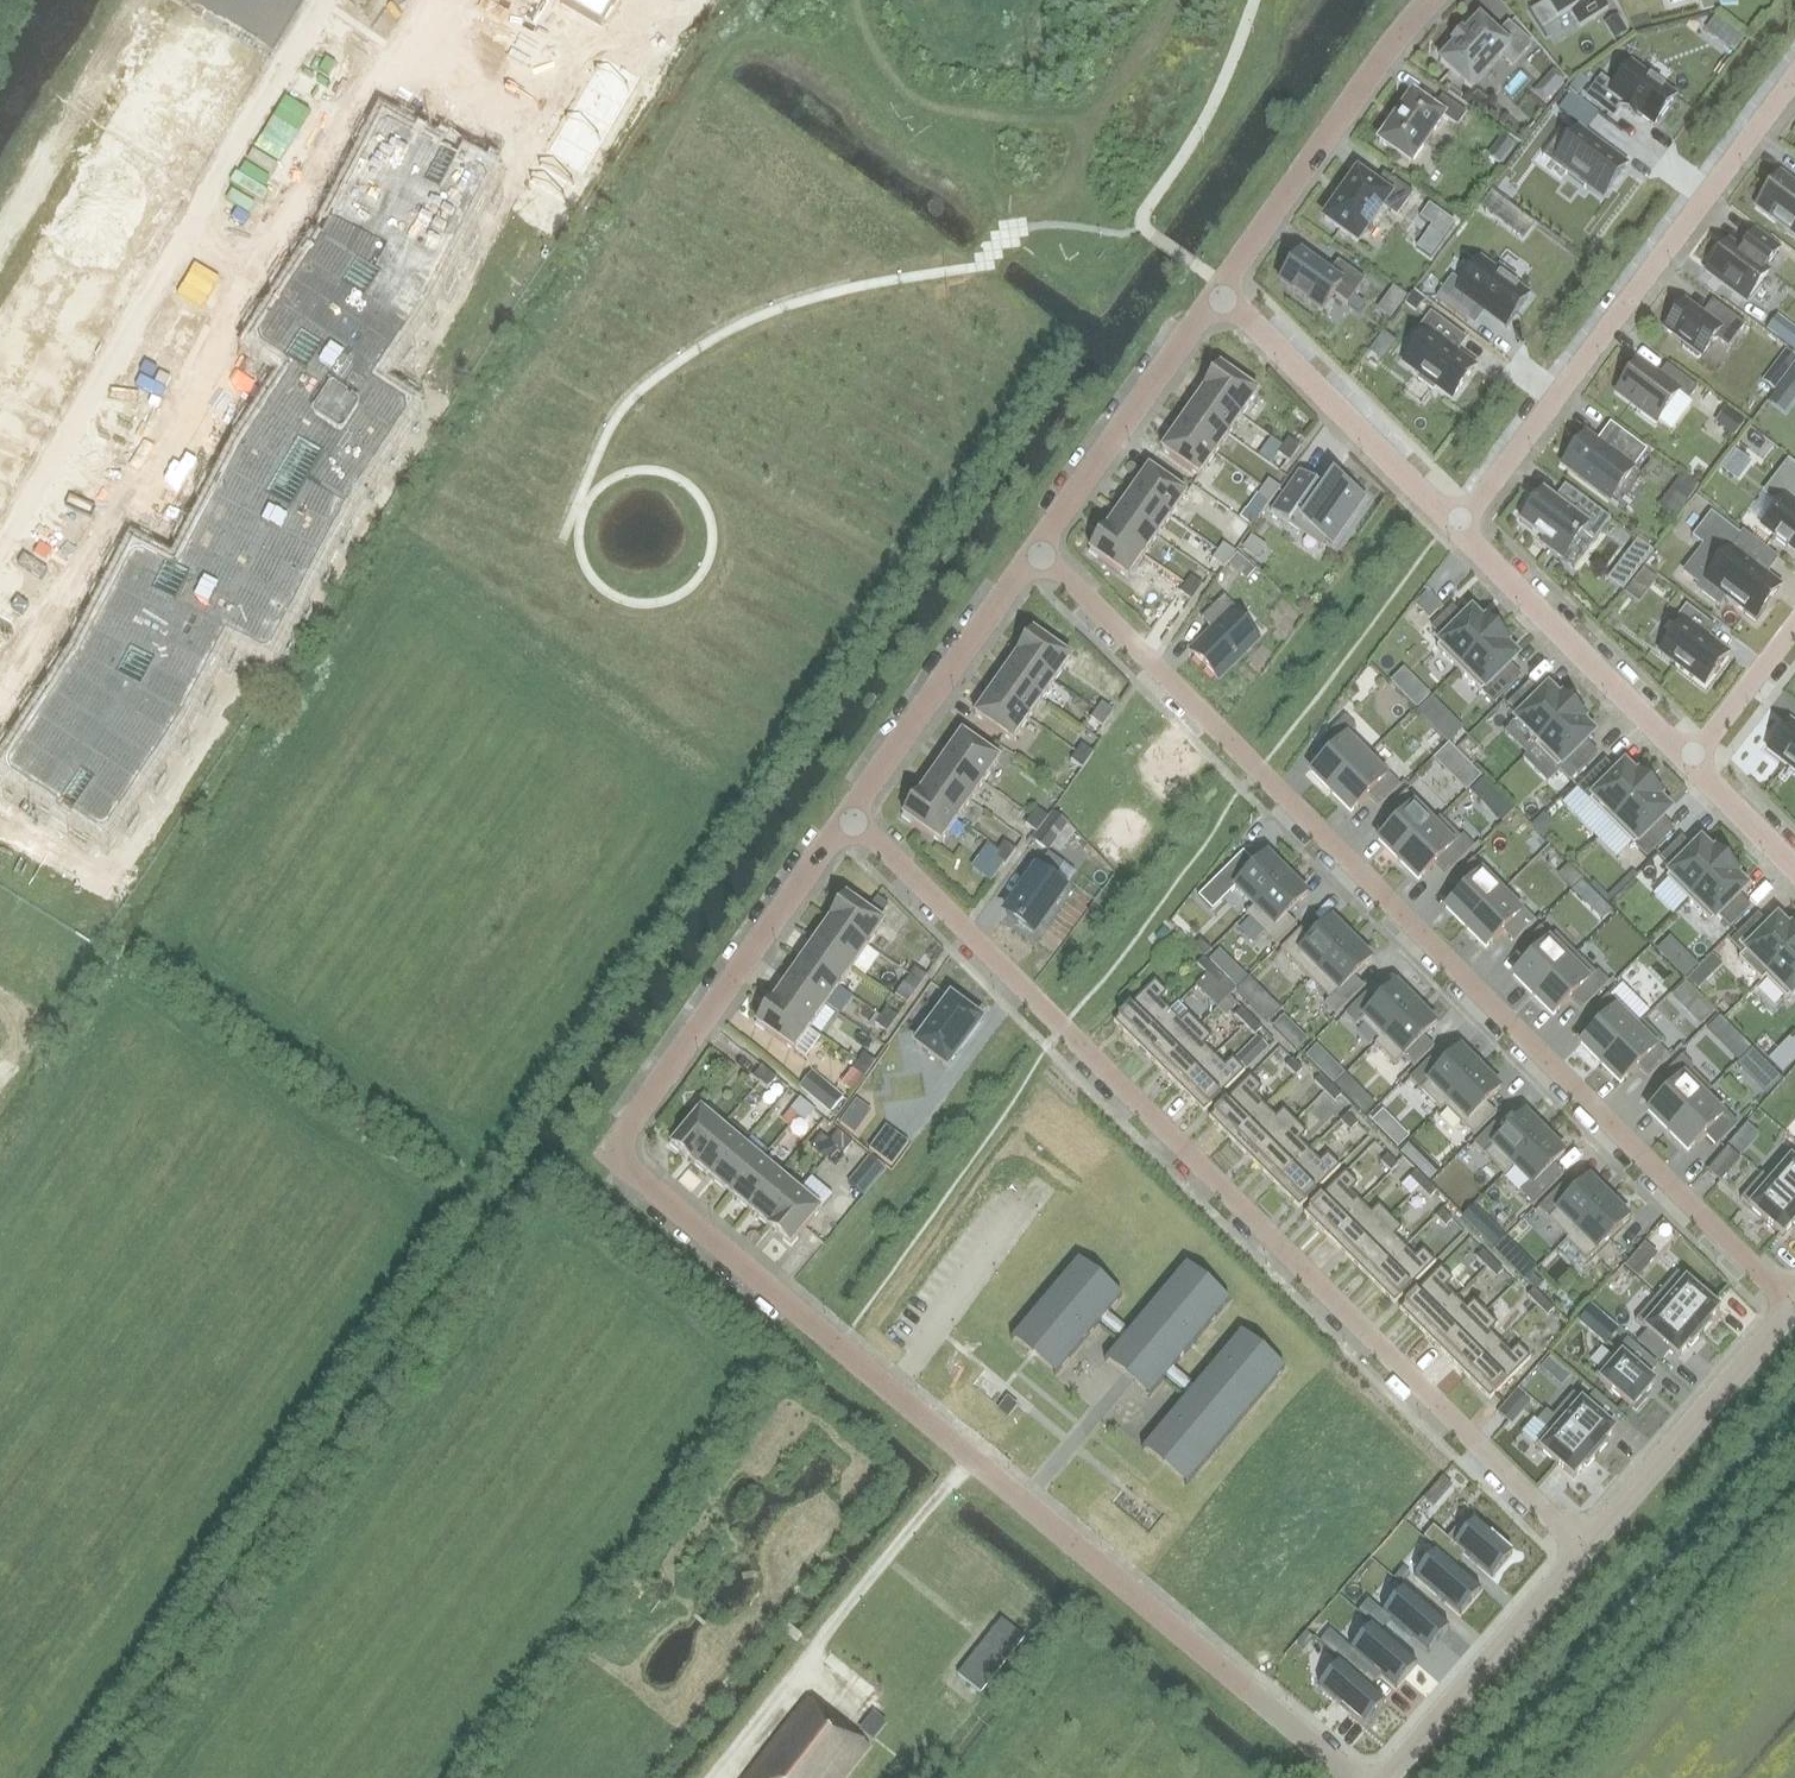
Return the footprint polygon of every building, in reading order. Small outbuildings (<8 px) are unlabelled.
[(603,27),(619,0),(556,0),(603,27)] [(1547,2),(1531,12),(1542,30),(1571,11),(1580,25),(1608,7),(1604,0),(1546,0),(1547,2)] [(1618,12),(1605,20),(1615,36),(1628,28),(1618,12)] [(1456,45),(1440,62),(1471,90),(1502,56),(1513,66),(1532,45),(1509,24),(1498,36),(1480,19),(1465,36),(1462,33),(1453,43),(1456,45)] [(604,56),(548,152),(584,173),(640,77),(604,56)] [(1554,66),(1534,88),(1546,99),(1566,77),(1554,66)] [(1603,79),(1588,98),(1615,118),(1623,107),(1636,117),(1639,114),(1655,126),(1676,98),(1632,66),(1615,89),(1603,79)] [(1571,94),(1560,110),(1587,129),(1598,114),(1571,94)] [(1413,95),(1380,142),(1411,164),(1444,118),(1458,127),(1467,114),(1443,97),(1434,110),(1413,95)] [(358,173),(341,207),(366,219),(369,212),(379,217),(375,224),(382,228),(381,231),(403,242),(404,240),(415,245),(419,238),(428,242),(424,250),(450,263),(468,230),(467,229),(474,216),(475,216),(487,192),(488,190),(489,188),(489,186),(489,184),(488,182),(488,180),(486,178),(485,177),(484,175),(482,174),(472,169),(470,170),(458,163),(457,166),(444,160),(446,157),(438,153),(438,151),(396,130),(394,129),(392,128),(390,128),(388,128),(386,129),(384,129),(382,130),(380,132),(379,133),(378,135),(366,159),(366,160),(360,173),(358,173)] [(1578,130),(1556,160),(1604,196),(1626,166),(1578,130)] [(1502,132),(1487,152),(1501,162),(1515,142),(1502,132)] [(1358,173),(1325,220),(1358,243),(1383,207),(1397,217),(1414,193),(1385,173),(1376,186),(1358,173)] [(1756,206),(1794,235),(1794,185),(1780,174),(1756,206)] [(1490,190),(1478,206),(1493,217),(1505,200),(1490,190)] [(291,377),(260,422),(293,443),(298,436),(367,482),(371,477),(372,477),(408,423),(408,422),(409,421),(409,420),(410,418),(410,417),(410,414),(409,411),(408,409),(406,407),(404,405),(383,391),(382,392),(374,386),(387,366),(389,366),(420,318),(420,317),(426,307),(431,297),(433,297),(450,263),(424,250),(428,242),(419,238),(415,245),(404,240),(403,242),(381,231),(382,228),(375,224),(379,217),(369,212),(366,219),(341,207),(324,238),(325,240),(322,246),(318,252),(316,252),(276,313),(276,314),(272,321),(281,327),(264,353),(294,373),(292,376),(291,377)] [(1447,208),(1430,232),(1444,241),(1461,217),(1447,208)] [(1729,243),(1708,271),(1748,301),(1769,273),(1765,269),(1780,250),(1756,232),(1747,244),(1749,246),(1744,254),(1729,243)] [(1289,271),(1280,283),(1294,293),(1293,295),(1307,305),(1308,303),(1322,313),(1335,295),(1348,305),(1366,280),(1338,261),(1329,275),(1301,255),(1289,271)] [(1453,276),(1437,298),(1468,320),(1479,305),(1507,326),(1529,296),(1513,284),(1517,279),(1500,267),(1496,272),(1480,260),(1462,283),(1453,276)] [(1400,308),(1408,296),(1394,286),(1386,298),(1400,308)] [(1415,291),(1405,303),(1417,312),(1426,299),(1415,291)] [(1685,301),(1665,329),(1685,344),(1683,347),(1699,359),(1713,341),(1718,340),(1729,348),(1746,325),(1723,308),(1713,321),(1685,301)] [(1426,333),(1405,361),(1422,374),(1418,379),(1434,390),(1438,386),(1453,398),(1475,368),(1449,348),(1459,334),(1432,315),(1421,329),(1426,333)] [(1767,328),(1794,350),(1794,328),(1777,315),(1767,328)] [(1763,381),(1775,389),(1794,363),(1794,355),(1787,349),(1763,381)] [(1639,362),(1617,392),(1642,410),(1640,413),(1656,424),(1679,393),(1689,401),(1699,388),(1676,371),(1667,383),(1639,362)] [(1221,367),(1205,390),(1243,417),(1259,394),(1221,367)] [(1785,385),(1794,393),(1794,372),(1785,385)] [(1205,390),(1192,409),(1229,435),(1243,417),(1205,390)] [(1726,407),(1717,420),(1736,434),(1745,422),(1726,407)] [(1192,409),(1178,427),(1216,454),(1229,435),(1192,409)] [(116,588),(99,622),(125,636),(129,628),(144,636),(146,630),(169,642),(166,647),(186,657),(182,665),(208,679),(217,662),(216,661),(228,639),(236,643),(236,645),(259,656),(261,657),(263,658),(265,658),(267,658),(269,657),(270,657),(272,655),(274,654),(275,653),(276,651),(317,573),(316,572),(323,559),(324,559),(348,514),(364,489),(363,488),(367,482),(298,436),(293,443),(260,422),(251,437),(250,437),(250,438),(251,439),(256,442),(249,453),(231,484),(227,482),(223,489),(221,489),(187,556),(187,557),(177,576),(145,559),(131,586),(121,581),(117,588),(116,588)] [(1570,455),(1563,465),(1611,501),(1648,451),(1611,424),(1610,424),(1615,428),(1602,445),(1586,434),(1579,444),(1579,443),(1570,455)] [(1178,427),(1162,450),(1200,477),(1216,454),(1178,427)] [(1290,438),(1284,446),(1296,454),(1301,446),(1290,438)] [(1284,446),(1278,454),(1290,462),(1296,454),(1284,446)] [(1762,525),(1776,536),(1775,538),(1788,549),(1790,546),(1794,551),(1794,467),(1788,461),(1787,462),(1793,467),(1784,479),(1780,475),(1766,493),(1780,503),(1762,525)] [(1149,468),(1133,491),(1171,518),(1187,495),(1149,468)] [(1683,470),(1659,503),(1676,515),(1700,484),(1683,470)] [(1300,472),(1271,512),(1300,533),(1306,524),(1333,543),(1364,499),(1333,478),(1325,489),(1300,472)] [(1269,480),(1264,487),(1276,496),(1281,488),(1269,480)] [(1535,503),(1521,521),(1545,539),(1541,544),(1563,560),(1584,531),(1594,539),(1593,541),(1594,542),(1611,519),(1566,485),(1565,487),(1566,488),(1557,501),(1547,493),(1538,506),(1535,503)] [(1264,487),(1258,495),(1270,504),(1276,496),(1264,487)] [(1133,491),(1120,510),(1158,537),(1171,518),(1133,491)] [(1120,510),(1107,529),(1145,555),(1158,537),(1120,510)] [(1704,545),(1683,571),(1701,585),(1698,589),(1720,606),(1727,597),(1747,612),(1745,614),(1757,623),(1765,611),(1763,610),(1781,586),(1732,548),(1742,536),(1712,512),(1693,537),(1704,545)] [(1107,529),(1091,552),(1128,578),(1145,555),(1107,529)] [(1251,533),(1242,546),(1258,557),(1267,544),(1251,533)] [(1638,569),(1623,590),(1624,591),(1654,551),(1638,539),(1637,541),(1624,559),(1638,569)] [(1224,544),(1218,552),(1230,560),(1236,552),(1224,544)] [(1218,552),(1213,559),(1225,568),(1230,560),(1218,552)] [(1251,564),(1239,553),(1230,564),(1242,574),(1251,564)] [(1644,566),(1634,578),(1648,589),(1657,576),(1644,566)] [(1192,577),(1186,584),(1198,593),(1203,585),(1192,577)] [(1186,584),(1180,592),(1192,601),(1198,593),(1186,584)] [(1426,593),(1414,604),(1429,619),(1440,607),(1426,593)] [(1213,630),(1191,652),(1219,680),(1260,640),(1232,612),(1236,608),(1225,597),(1202,619),(1213,630)] [(1683,621),(1661,650),(1663,652),(1661,654),(1675,665),(1677,662),(1706,684),(1728,655),(1708,639),(1717,628),(1710,623),(1687,605),(1678,617),(1683,621)] [(1453,608),(1433,628),(1445,640),(1437,648),(1459,670),(1497,632),(1486,621),(1484,624),(1472,613),(1465,620),(1453,608)] [(8,769),(8,771),(8,774),(9,776),(9,778),(10,779),(11,780),(12,781),(14,782),(53,809),(55,808),(62,813),(64,810),(76,818),(74,821),(85,828),(85,830),(95,836),(96,837),(98,838),(100,838),(102,838),(105,838),(107,837),(108,837),(110,835),(112,834),(113,832),(128,810),(127,809),(135,797),(136,797),(178,734),(178,733),(189,713),(191,712),(208,679),(182,665),(186,657),(166,647),(169,642),(146,630),(144,636),(129,628),(125,636),(99,622),(82,654),(83,655),(80,661),(76,667),(74,667),(34,729),(34,730),(26,742),(25,742),(10,764),(9,766),(8,769)] [(1034,632),(1018,655),(1056,682),(1072,659),(1034,632)] [(1497,632),(1459,670),(1482,692),(1494,704),(1522,677),(1509,665),(1517,657),(1505,646),(1508,643),(1497,632)] [(1018,655),(1005,674),(1043,700),(1056,682),(1018,655)] [(1005,674),(992,692),(1029,719),(1043,700),(1005,674)] [(1529,684),(1509,705),(1521,717),(1518,720),(1539,742),(1540,743),(1574,709),(1563,698),(1560,701),(1549,690),(1542,697),(1529,684)] [(992,692),(975,715),(1013,742),(1029,719),(992,692)] [(1415,696),(1409,703),(1415,709),(1422,703),(1415,696)] [(1103,703),(1097,711),(1109,719),(1114,711),(1103,703)] [(1539,742),(1535,746),(1558,769),(1565,762),(1578,774),(1598,753),(1586,741),(1593,734),(1582,723),(1584,720),(1574,709),(1540,743),(1539,742)] [(1097,711),(1091,718),(1103,727),(1109,719),(1097,711)] [(1447,712),(1432,726),(1448,742),(1463,727),(1447,712)] [(1329,755),(1312,772),(1332,793),(1370,754),(1351,734),(1357,728),(1346,717),(1318,744),(1329,755)] [(1769,749),(1794,769),(1794,727),(1790,723),(1769,749)] [(963,733),(946,756),(984,783),(1000,760),(963,733)] [(1083,744),(1077,752),(1089,761),(1094,753),(1083,744)] [(1448,744),(1433,760),(1449,776),(1465,761),(1448,744)] [(1077,752),(1071,760),(1083,769),(1089,761),(1077,752)] [(1370,754),(1332,793),(1351,813),(1369,795),(1380,806),(1401,786),(1390,775),(1370,754)] [(946,756),(933,775),(971,802),(984,783),(946,756)] [(1606,761),(1579,788),(1591,801),(1590,801),(1612,823),(1650,786),(1639,775),(1637,778),(1625,766),(1618,774),(1606,761)] [(933,775),(920,794),(958,820),(971,802),(933,775)] [(1483,779),(1471,790),(1502,823),(1514,811),(1483,779)] [(1650,786),(1612,823),(1635,846),(1642,838),(1654,851),(1675,830),(1662,818),(1670,811),(1658,800),(1661,797),(1650,786)] [(1397,823),(1380,840),(1399,860),(1437,822),(1437,821),(1407,791),(1386,812),(1397,823)] [(920,794),(904,817),(942,843),(958,820),(920,794)] [(1037,809),(1032,816),(1043,825),(1049,817),(1037,809)] [(1054,813),(1034,840),(1049,851),(1069,824),(1054,813)] [(1032,816),(1026,824),(1038,833),(1043,825),(1032,816)] [(1437,822),(1399,860),(1419,880),(1437,863),(1447,874),(1475,847),(1464,835),(1461,838),(1441,817),(1437,821),(1437,822)] [(1588,852),(1604,868),(1619,853),(1603,837),(1588,852)] [(1682,838),(1662,859),(1674,871),(1667,878),(1689,900),(1727,863),(1716,852),(1713,855),(1702,843),(1695,850),(1682,838)] [(1005,842),(999,849),(1011,858),(1017,850),(1005,842)] [(999,849),(994,857),(1005,866),(1011,858),(999,849)] [(1244,852),(1217,878),(1231,892),(1236,888),(1254,906),(1255,907),(1288,875),(1268,855),(1257,865),(1244,852)] [(1049,854),(1007,914),(1022,924),(1023,924),(1034,932),(1038,926),(1039,926),(1064,890),(1053,882),(1065,865),(1049,854)] [(982,857),(973,869),(993,883),(1002,870),(982,857)] [(1464,891),(1447,908),(1466,928),(1501,893),(1482,874),(1485,870),(1474,859),(1453,880),(1464,891)] [(1727,863),(1689,900),(1711,923),(1718,915),(1731,928),(1751,907),(1739,895),(1746,888),(1735,876),(1737,874),(1727,863)] [(1568,864),(1557,876),(1571,890),(1583,879),(1568,864)] [(1254,906),(1246,914),(1278,946),(1298,926),(1287,915),(1308,895),(1288,875),(1255,907),(1254,906)] [(1592,890),(1582,881),(1571,891),(1581,901),(1592,890)] [(1501,893),(1466,928),(1487,948),(1504,931),(1522,914),(1501,893)] [(847,897),(831,920),(869,946),(885,923),(847,897)] [(1732,942),(1744,954),(1739,959),(1762,982),(1766,978),(1765,977),(1794,948),(1794,932),(1792,929),(1790,931),(1778,920),(1771,927),(1759,915),(1732,942)] [(831,920),(816,942),(853,969),(869,946),(831,920)] [(1302,929),(1281,949),(1312,980),(1352,940),(1332,920),(1312,940),(1302,929)] [(1531,959),(1514,976),(1534,996),(1576,953),(1556,933),(1552,937),(1542,926),(1520,948),(1531,959)] [(1202,940),(1195,947),(1205,957),(1212,950),(1202,940)] [(1352,940),(1312,980),(1330,999),(1326,1003),(1337,1015),(1365,987),(1355,977),(1372,960),(1352,940)] [(816,942),(802,961),(840,987),(853,969),(816,942)] [(1765,977),(1766,978),(1788,999),(1794,992),(1794,948),(1765,977)] [(1686,951),(1672,965),(1684,977),(1698,963),(1686,951)] [(1220,952),(1211,961),(1224,974),(1233,965),(1220,952)] [(1576,953),(1534,996),(1554,1016),(1571,999),(1582,1010),(1610,982),(1599,971),(1596,973),(1576,953)] [(1712,955),(1700,967),(1710,977),(1722,965),(1712,955)] [(1205,957),(1198,964),(1208,974),(1215,967),(1205,957)] [(802,961),(789,979),(827,1006),(840,987),(802,961)] [(1233,965),(1224,974),(1237,987),(1246,978),(1233,965)] [(1208,974),(1196,986),(1219,1008),(1230,996),(1237,990),(1225,978),(1215,967),(1208,974)] [(916,968),(910,976),(922,984),(928,976),(916,968)] [(910,976),(905,983),(916,992),(922,984),(910,976)] [(789,979),(774,1001),(811,1028),(827,1006),(789,979)] [(1156,980),(1114,1021),(1137,1044),(1171,1010),(1161,1000),(1168,993),(1156,980)] [(1248,981),(1238,991),(1250,1004),(1260,994),(1248,981)] [(1366,994),(1346,1014),(1356,1025),(1357,1025),(1361,1021),(1379,1040),(1380,1041),(1416,1004),(1396,983),(1377,1002),(1366,994)] [(1686,983),(1672,997),(1701,1026),(1714,1012),(1686,983)] [(1599,1027),(1582,1044),(1601,1064),(1640,1025),(1639,1024),(1620,1005),(1609,994),(1588,1016),(1599,1027)] [(952,998),(917,1045),(948,1068),(983,1021),(952,998)] [(774,1001),(757,1024),(795,1051),(794,1053),(804,1060),(821,1037),(810,1030),(811,1028),(774,1001)] [(1171,1010),(1137,1044),(1160,1067),(1201,1026),(1178,1003),(1171,1010)] [(1379,1040),(1375,1044),(1396,1065),(1403,1058),(1406,1058),(1415,1067),(1435,1047),(1425,1036),(1436,1025),(1416,1004),(1380,1041),(1379,1040)] [(1242,1008),(1235,1015),(1246,1025),(1252,1018),(1242,1008)] [(887,1009),(882,1016),(893,1025),(899,1017),(887,1009)] [(882,1016),(876,1024),(888,1033),(893,1025),(882,1016)] [(1721,1016),(1707,1029),(1739,1062),(1753,1048),(1721,1016)] [(1252,1018),(1246,1025),(1256,1036),(1263,1029),(1252,1018)] [(1640,1025),(1601,1064),(1621,1084),(1639,1066),(1650,1077),(1671,1056),(1660,1046),(1664,1041),(1643,1021),(1639,1024),(1640,1025)] [(1201,1026),(1160,1067),(1182,1089),(1216,1055),(1205,1045),(1213,1038),(1201,1026)] [(1295,1028),(1286,1038),(1298,1050),(1308,1040),(1295,1028)] [(1258,1037),(1247,1047),(1259,1059),(1270,1048),(1258,1037)] [(1786,1049),(1794,1058),(1794,1040),(1786,1049)] [(1317,1046),(1307,1056),(1321,1070),(1331,1060),(1317,1046)] [(1739,1062),(1736,1064),(1759,1088),(1776,1071),(1753,1048),(1739,1062)] [(1430,1059),(1410,1079),(1421,1089),(1441,1110),(1445,1106),(1444,1105),(1481,1069),(1461,1049),(1441,1069),(1430,1059)] [(864,1053),(858,1061),(870,1070),(875,1062),(864,1053)] [(1216,1055),(1182,1089),(1205,1112),(1246,1071),(1233,1058),(1226,1065),(1216,1055)] [(1666,1094),(1649,1111),(1669,1131),(1703,1097),(1704,1098),(1712,1090),(1691,1070),(1694,1067),(1683,1056),(1655,1083),(1666,1094)] [(1293,1059),(1286,1066),(1297,1076),(1303,1070),(1293,1059)] [(858,1061),(852,1069),(864,1077),(870,1070),(858,1061)] [(763,1066),(753,1077),(761,1083),(770,1072),(763,1066)] [(1481,1069),(1444,1105),(1445,1106),(1475,1136),(1497,1114),(1486,1103),(1501,1089),(1481,1069)] [(770,1072),(761,1083),(768,1089),(777,1078),(770,1072)] [(812,1072),(800,1087),(830,1112),(842,1097),(812,1072)] [(1322,1075),(1315,1082),(1325,1092),(1332,1085),(1322,1075)] [(1251,1076),(1210,1117),(1233,1140),(1266,1106),(1256,1096),(1263,1089),(1251,1076)] [(1332,1085),(1325,1092),(1336,1102),(1342,1095),(1332,1085)] [(1362,1091),(1351,1101),(1366,1116),(1376,1106),(1362,1091)] [(1703,1097),(1669,1131),(1689,1152),(1706,1134),(1717,1145),(1738,1124),(1727,1113),(1723,1117),(1704,1098),(1703,1097)] [(801,1098),(792,1109),(799,1115),(808,1104),(801,1098)] [(808,1104),(799,1115),(806,1122),(816,1111),(808,1104)] [(1266,1106),(1233,1140),(1255,1162),(1296,1121),(1284,1110),(1277,1117),(1266,1106)] [(702,1110),(672,1145),(694,1163),(723,1128),(702,1110)] [(1372,1122),(1383,1133),(1394,1122),(1384,1111),(1372,1122)] [(1495,1124),(1475,1144),(1485,1154),(1506,1175),(1509,1172),(1508,1171),(1513,1166),(1545,1134),(1525,1113),(1504,1133),(1495,1124)] [(1348,1114),(1341,1121),(1351,1131),(1358,1124),(1348,1114)] [(1296,1121),(1255,1162),(1277,1185),(1311,1151),(1300,1141),(1308,1133),(1296,1121)] [(1438,1153),(1451,1143),(1434,1121),(1421,1131),(1438,1153)] [(723,1128),(694,1163),(714,1181),(744,1145),(723,1128)] [(839,1130),(830,1141),(837,1147),(847,1137),(839,1130)] [(1742,1154),(1752,1143),(1739,1132),(1730,1143),(1742,1154)] [(1545,1134),(1513,1166),(1530,1183),(1521,1192),(1534,1205),(1565,1174),(1555,1164),(1565,1154),(1545,1134)] [(847,1137),(837,1147),(845,1154),(854,1143),(847,1137)] [(744,1145),(714,1181),(732,1195),(762,1160),(744,1145)] [(1728,1149),(1710,1171),(1721,1181),(1740,1159),(1728,1149)] [(1311,1151),(1277,1185),(1300,1208),(1341,1167),(1329,1154),(1321,1161),(1311,1151)] [(1763,1176),(1794,1203),(1794,1161),(1784,1152),(1764,1175),(1763,1176)] [(1388,1155),(1382,1162),(1392,1172),(1399,1165),(1388,1155)] [(869,1156),(847,1182),(862,1195),(884,1169),(869,1156)] [(1428,1157),(1417,1168),(1430,1181),(1441,1170),(1428,1157)] [(762,1160),(732,1195),(749,1210),(779,1175),(762,1160)] [(1417,1171),(1411,1178),(1421,1188),(1428,1181),(1417,1171)] [(1738,1196),(1784,1236),(1794,1223),(1794,1224),(1794,1203),(1763,1176),(1764,1175),(1760,1171),(1738,1196)] [(1346,1172),(1305,1213),(1328,1236),(1362,1202),(1351,1192),(1359,1184),(1346,1172)] [(779,1175),(749,1210),(770,1227),(800,1192),(779,1175)] [(1559,1188),(1539,1208),(1569,1238),(1569,1239),(1610,1198),(1590,1178),(1570,1198),(1559,1188)] [(1428,1181),(1421,1188),(1431,1198),(1438,1191),(1428,1181)] [(800,1192),(770,1227),(792,1246),(821,1210),(800,1192)] [(1569,1238),(1567,1240),(1568,1241),(1587,1261),(1630,1219),(1610,1198),(1569,1239),(1569,1238)] [(1362,1202),(1328,1236),(1350,1258),(1391,1217),(1379,1205),(1372,1213),(1362,1202)] [(1443,1210),(1436,1217),(1447,1227),(1453,1220),(1443,1210)] [(1391,1217),(1350,1258),(1372,1280),(1406,1247),(1396,1236),(1403,1229),(1391,1217)] [(1494,1228),(1484,1238),(1494,1248),(1504,1238),(1494,1228)] [(1645,1245),(1627,1267),(1638,1277),(1657,1255),(1645,1245)] [(1406,1247),(1372,1280),(1395,1303),(1436,1262),(1424,1250),(1416,1257),(1406,1247)] [(1519,1249),(1507,1261),(1516,1269),(1526,1260),(1528,1258),(1519,1249)] [(1484,1251),(1477,1258),(1487,1268),(1494,1261),(1484,1251)] [(1535,1270),(1526,1260),(1516,1269),(1526,1279),(1535,1270)] [(1078,1261),(1012,1340),(1056,1376),(1102,1320),(1124,1338),(1105,1359),(1150,1397),(1168,1375),(1190,1394),(1144,1449),(1187,1485),(1286,1369),(1242,1333),(1197,1386),(1175,1367),(1231,1300),(1186,1264),(1130,1330),(1109,1312),(1122,1296),(1078,1261)] [(1494,1261),(1487,1268),(1497,1278),(1504,1271),(1494,1261)] [(1441,1267),(1400,1308),(1423,1331),(1457,1298),(1447,1287),(1454,1280),(1441,1267)] [(1678,1272),(1657,1297),(1702,1335),(1712,1324),(1710,1321),(1720,1309),(1678,1272)] [(1533,1273),(1526,1280),(1536,1290),(1543,1283),(1533,1273)] [(1535,1289),(1528,1295),(1538,1306),(1545,1299),(1535,1289)] [(1657,1297),(1636,1321),(1649,1332),(1639,1343),(1661,1361),(1670,1350),(1678,1357),(1689,1345),(1692,1347),(1702,1335),(1657,1297)] [(1457,1298),(1423,1331),(1445,1354),(1486,1313),(1475,1301),(1467,1308),(1457,1298)] [(1545,1299),(1538,1306),(1548,1316),(1555,1309),(1545,1299)] [(1486,1313),(1445,1354),(1468,1376),(1501,1342),(1491,1332),(1498,1325),(1486,1313)] [(1618,1350),(1596,1376),(1637,1411),(1648,1398),(1645,1396),(1656,1383),(1648,1376),(1657,1365),(1628,1341),(1619,1351),(1618,1350)] [(1501,1342),(1468,1376),(1490,1399),(1532,1358),(1519,1345),(1512,1353),(1501,1342)] [(1552,1360),(1543,1371),(1553,1380),(1563,1369),(1552,1360)] [(1518,1388),(1500,1410),(1511,1419),(1529,1398),(1518,1388)] [(1554,1416),(1553,1417),(1598,1456),(1608,1444),(1605,1442),(1616,1430),(1608,1423),(1617,1412),(1596,1393),(1586,1404),(1574,1393),(1554,1416)] [(1549,1430),(1536,1445),(1574,1478),(1585,1466),(1588,1468),(1598,1456),(1553,1417),(1554,1416),(1547,1411),(1538,1421),(1549,1430)] [(1454,1484),(1444,1475),(1438,1483),(1447,1491),(1454,1484)] [(1468,1515),(1448,1539),(1493,1578),(1513,1554),(1468,1515)] [(1434,1526),(1424,1538),(1435,1547),(1445,1535),(1434,1526)] [(1436,1552),(1416,1576),(1461,1615),(1481,1591),(1436,1552)] [(1404,1568),(1395,1579),(1402,1585),(1411,1574),(1404,1568)] [(1369,1600),(1359,1612),(1381,1631),(1391,1619),(1428,1652),(1449,1628),(1404,1589),(1384,1613),(1369,1600)] [(1008,1617),(963,1672),(987,1691),(1032,1635),(1008,1617)] [(1330,1631),(1320,1642),(1350,1668),(1359,1657),(1397,1689),(1417,1665),(1371,1627),(1352,1649),(1330,1631)] [(1307,1632),(1297,1643),(1305,1649),(1314,1638),(1307,1632)] [(1340,1663),(1319,1687),(1365,1726),(1385,1702),(1340,1663)] [(859,1675),(844,1693),(866,1710),(880,1692),(859,1675)] [(869,1745),(809,1699),(748,1777),(844,1777),(869,1745)]
